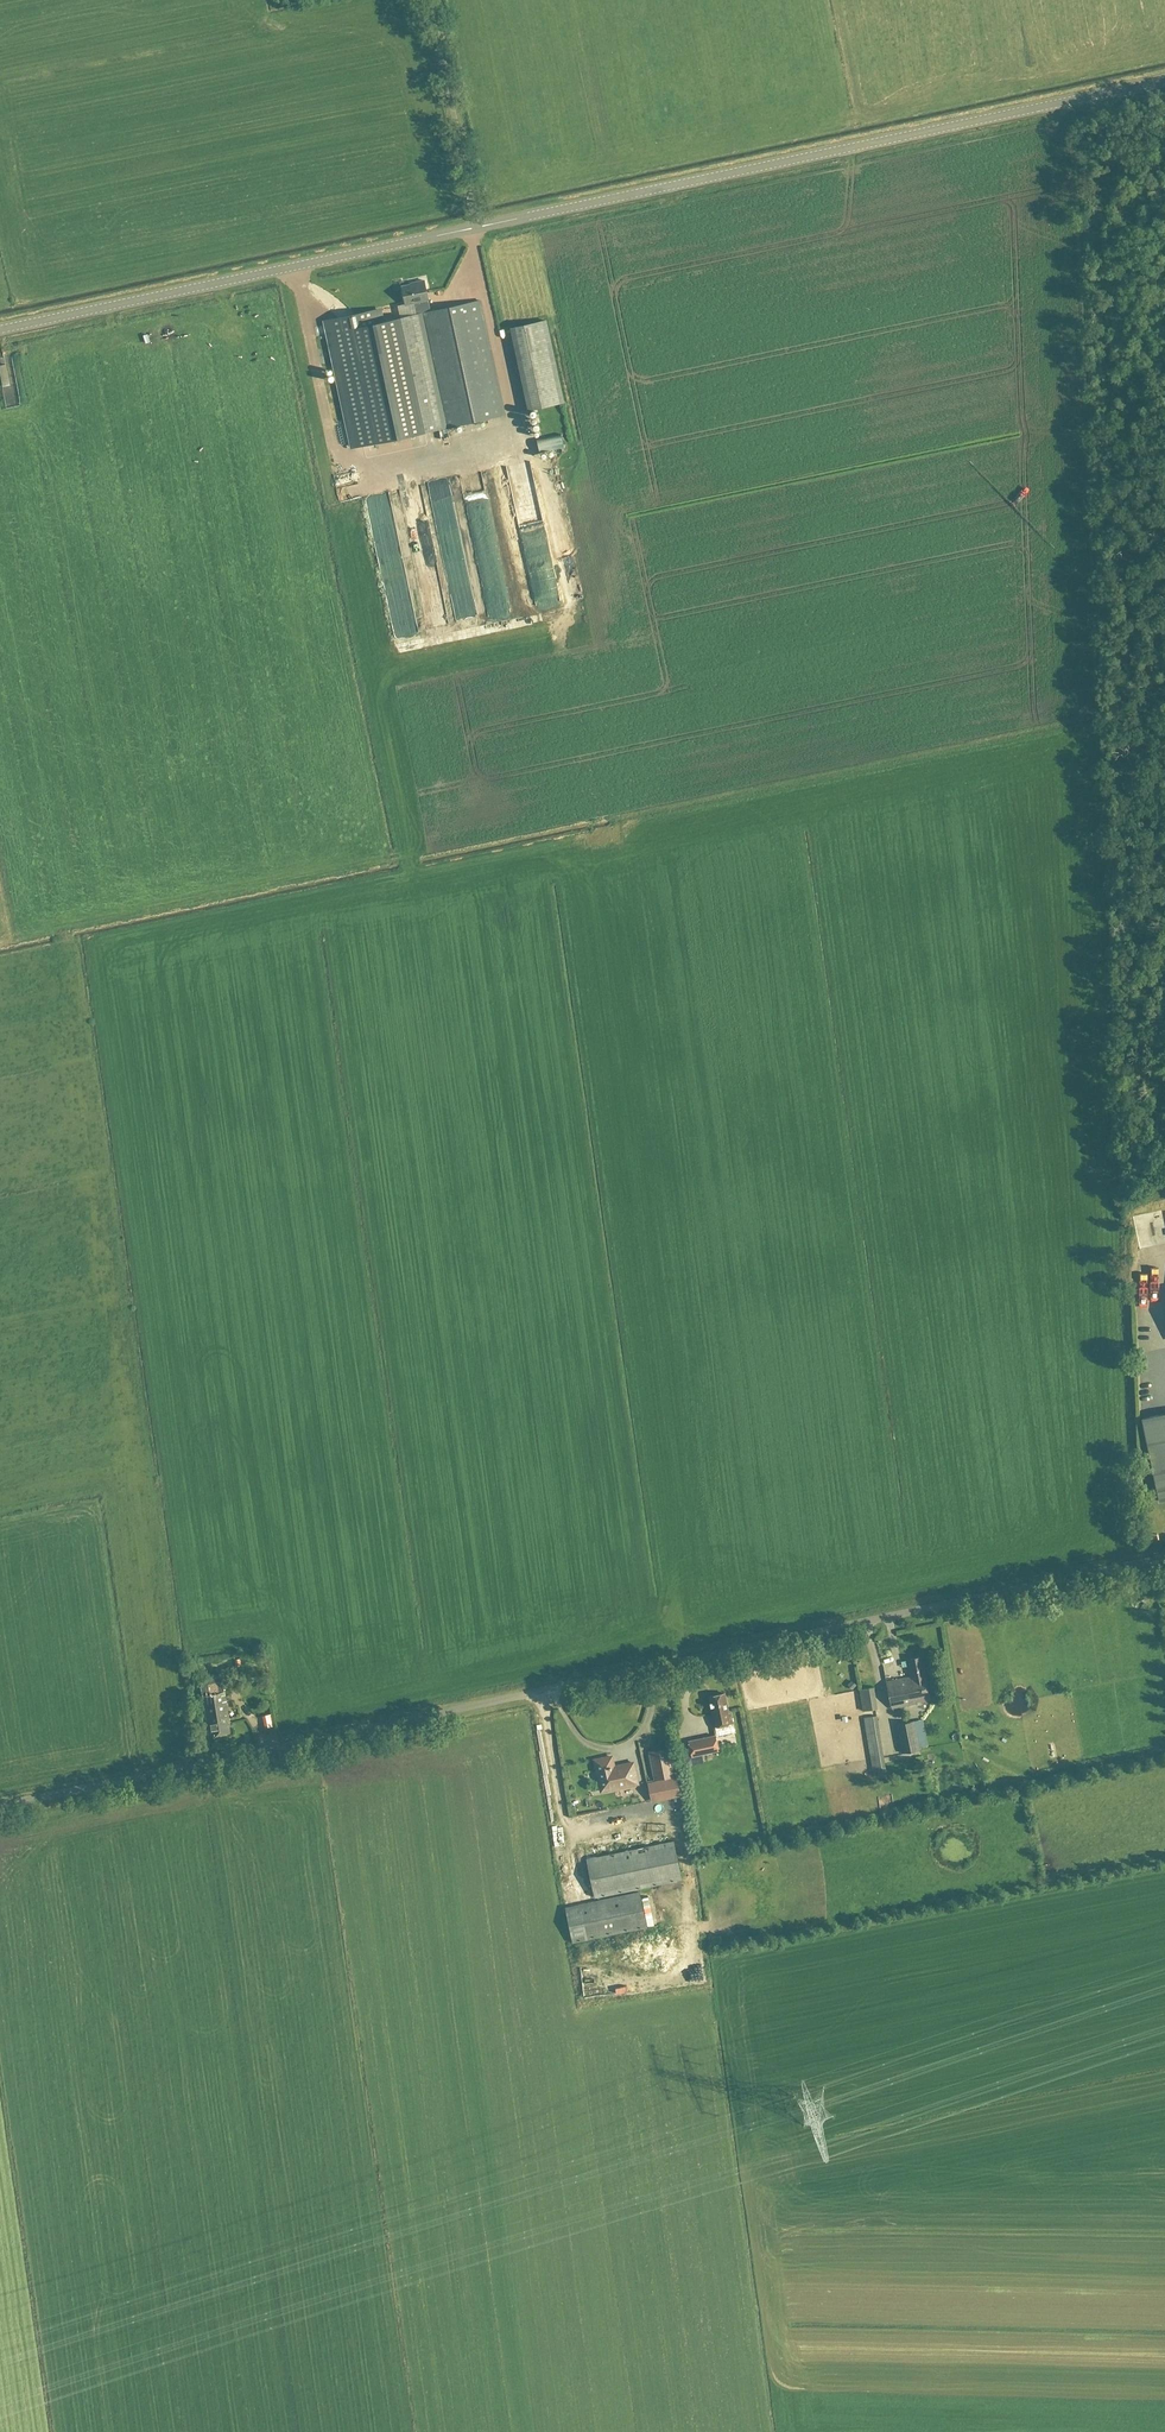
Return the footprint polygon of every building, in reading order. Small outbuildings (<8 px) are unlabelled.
[(303,286),(310,284),(305,266),(298,269),(303,286)] [(412,304),(415,316),(380,323),(378,310),(327,321),(354,448),(505,415),(480,301),(430,312),(424,281),(416,283),(416,284),(401,287),(405,305),(412,304)] [(546,320),(509,328),(527,411),(564,403),(546,320)] [(341,436),(348,434),(345,421),(338,423),(341,436)] [(551,439),(556,452),(567,448),(562,435),(551,439)] [(549,443),(539,450),(543,457),(554,450),(549,443)] [(446,546),(451,567),(470,563),(462,525),(455,526),(459,544),(446,546)] [(568,580),(576,571),(570,566),(562,575),(568,580)] [(450,626),(441,584),(423,588),(432,630),(450,626)] [(399,617),(401,640),(420,638),(418,615),(399,617)] [(1142,1418),(1159,1501),(1164,1500),(1164,1414),(1142,1418)] [(910,1677),(886,1682),(892,1708),(930,1700),(923,1665),(924,1664),(923,1656),(906,1660),(910,1677)] [(200,1684),(202,1696),(208,1737),(230,1734),(227,1718),(229,1718),(225,1692),(224,1692),(221,1680),(200,1684)] [(873,1688),(859,1690),(859,1692),(863,1711),(877,1709),(873,1688)] [(708,1696),(712,1714),(710,1714),(713,1727),(732,1723),(729,1710),(728,1711),(724,1693),(708,1696)] [(864,1718),(874,1776),(886,1774),(885,1768),(876,1716),(864,1718)] [(919,1749),(913,1721),(896,1725),(902,1753),(919,1749)] [(718,1726),(719,1735),(735,1733),(734,1724),(718,1726)] [(918,1730),(923,1746),(931,1744),(925,1728),(918,1730)] [(715,1736),(688,1742),(691,1757),(718,1751),(715,1736)] [(650,1756),(655,1781),(673,1777),(668,1753),(650,1756)] [(613,1767),(611,1757),(594,1761),(600,1788),(610,1786),(611,1789),(637,1784),(632,1763),(613,1767)] [(679,1795),(676,1778),(649,1783),(653,1801),(679,1795)] [(594,1898),(681,1880),(672,1837),(596,1853),(595,1847),(584,1849),(594,1898)] [(639,1892),(565,1908),(572,1943),(646,1927),(639,1892)]
